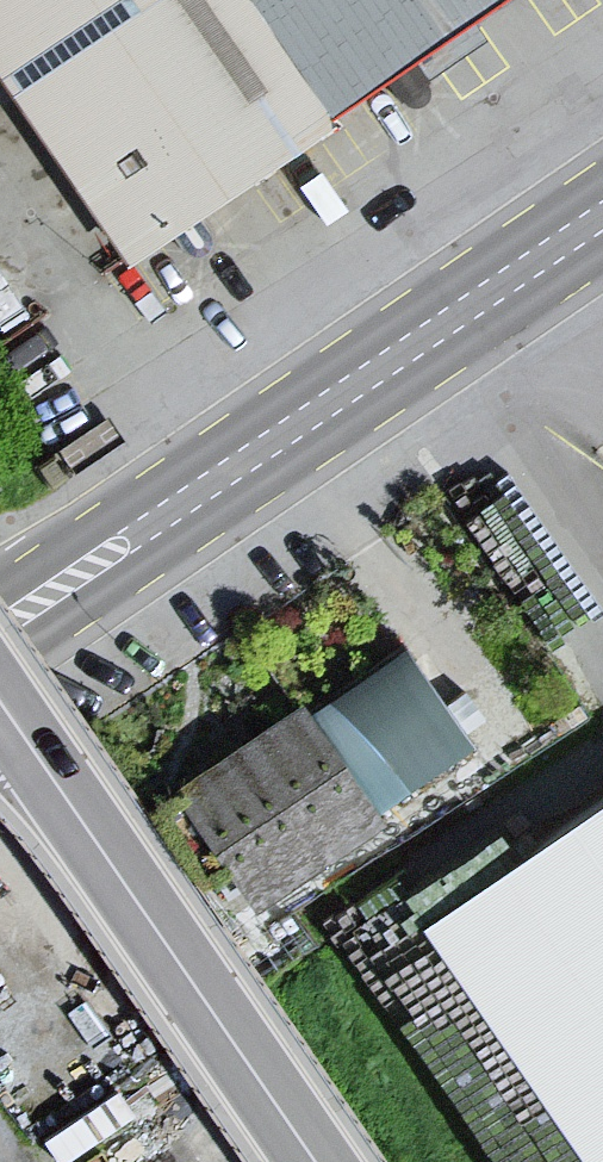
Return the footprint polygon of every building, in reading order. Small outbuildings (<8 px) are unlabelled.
[(141,258),(514,0),(0,0),(0,56),(141,258)] [(399,641),(302,706),(369,806),(469,745),(399,641)] [(294,695),(169,779),(248,895),(373,811),(369,806),(302,706),(294,695)] [(444,939),(597,1161),(602,1161),(602,830),(444,939)]
